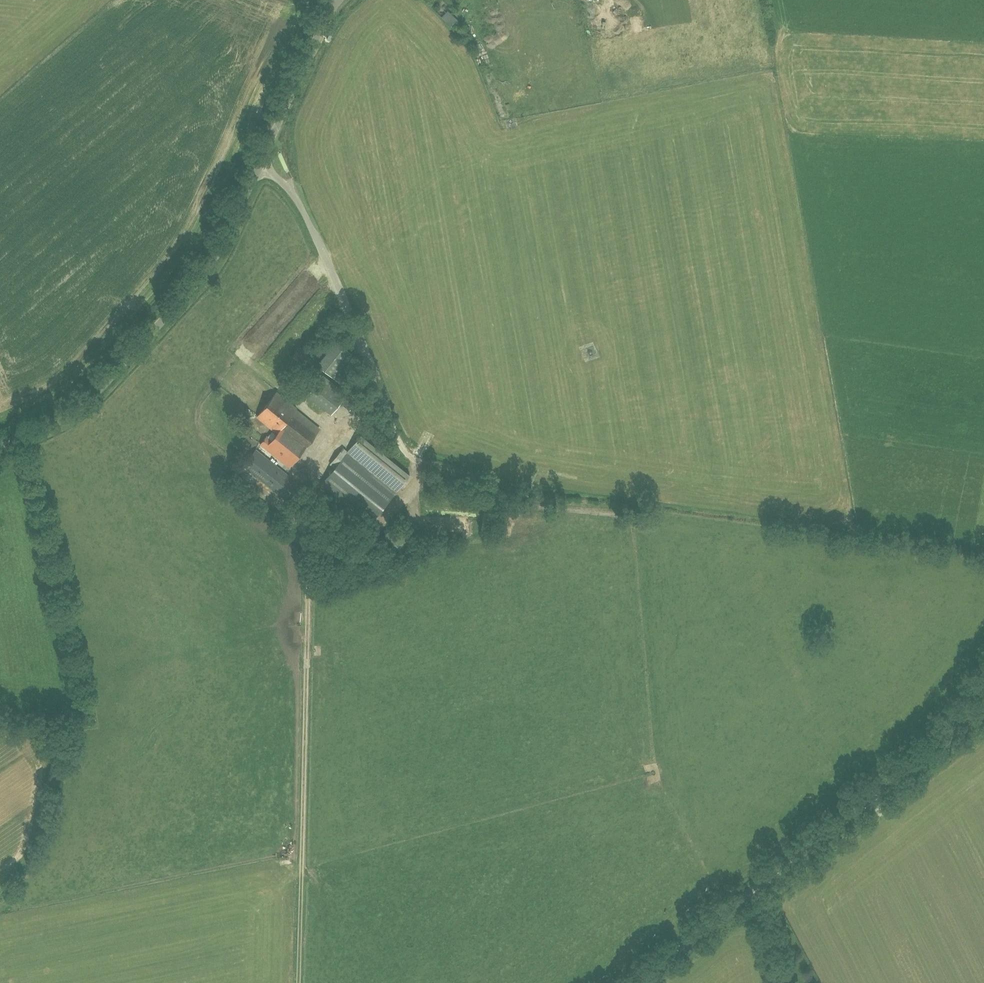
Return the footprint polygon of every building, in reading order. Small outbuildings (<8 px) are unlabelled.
[(565,94),(559,97),(562,103),(574,97),(568,84),(562,87),(565,94)] [(288,299),(295,305),(301,299),(295,293),(288,299)] [(337,380),(356,357),(337,341),(318,365),(337,380)] [(307,394),(331,414),(341,402),(350,410),(358,400),(348,392),(346,394),(323,375),(307,394)] [(289,467),(319,428),(296,409),(297,408),(277,392),(257,417),(274,429),(268,436),(267,435),(260,444),(289,467)] [(335,467),(321,484),(369,524),(410,475),(361,435),(348,452),(343,448),(330,464),(335,467)] [(288,503),(302,485),(256,448),(242,466),(288,503)]
